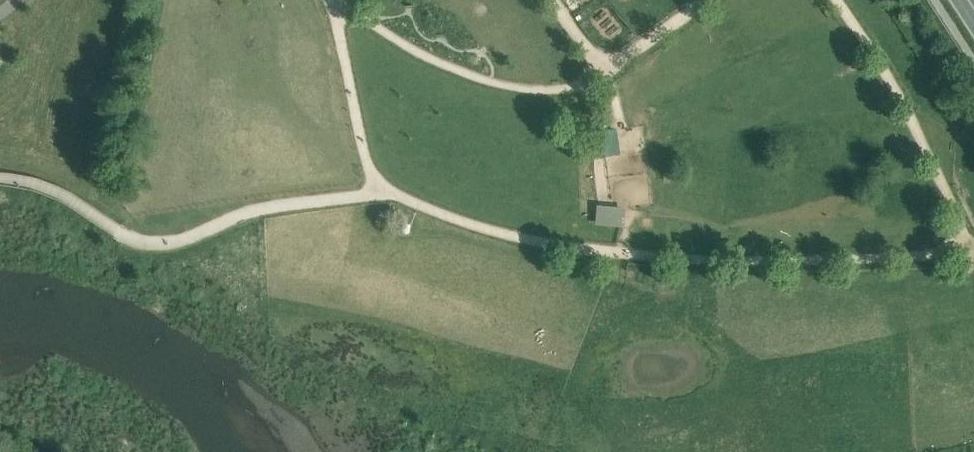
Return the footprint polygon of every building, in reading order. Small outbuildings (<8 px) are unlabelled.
[(596,224),(624,225),(625,206),(597,204),(596,224)]
